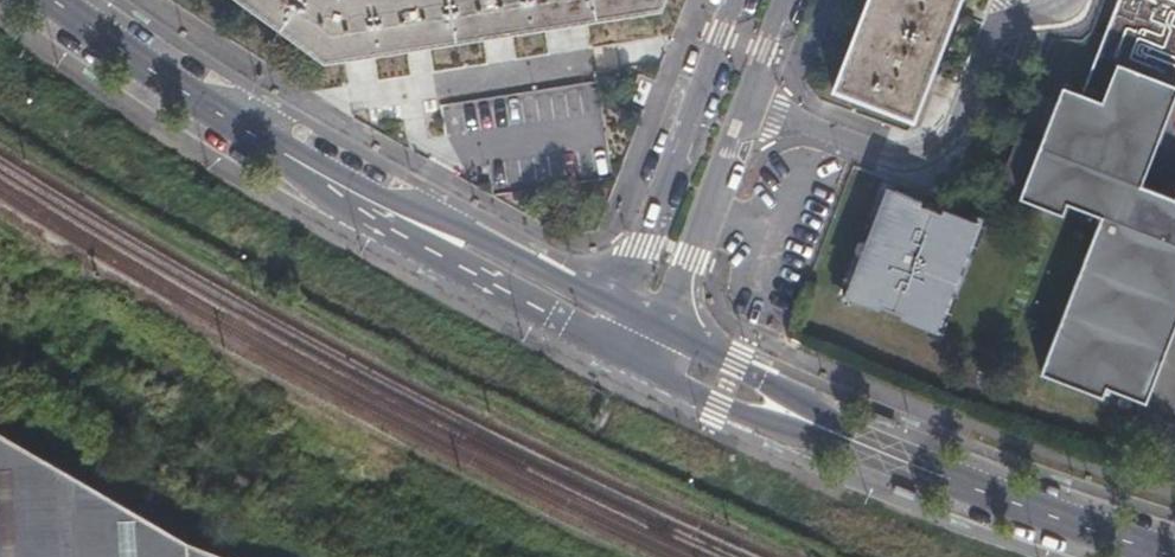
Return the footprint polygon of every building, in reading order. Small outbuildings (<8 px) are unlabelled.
[(324,56),(658,6),(661,0),(247,0),(324,56)] [(913,115),(958,0),(868,0),(835,85),(913,115)] [(1174,81),(1174,0),(1119,0),(1082,93),(1094,98),(1111,56),(1174,81)] [(1174,91),(1174,81),(1111,56),(1094,98),(1082,93),(1064,86),(1056,106),(1020,195),(1061,211),(1066,201),(1103,216),(1042,369),(1102,393),(1105,384),(1124,391),(1143,399),(1174,318),(1174,199),(1138,184),(1174,91)] [(845,292),(879,306),(882,301),(903,309),(900,314),(934,328),(976,221),(943,208),(941,212),(920,203),(921,200),(887,185),(845,292)] [(185,538),(0,429),(0,556),(233,556),(185,538)]
